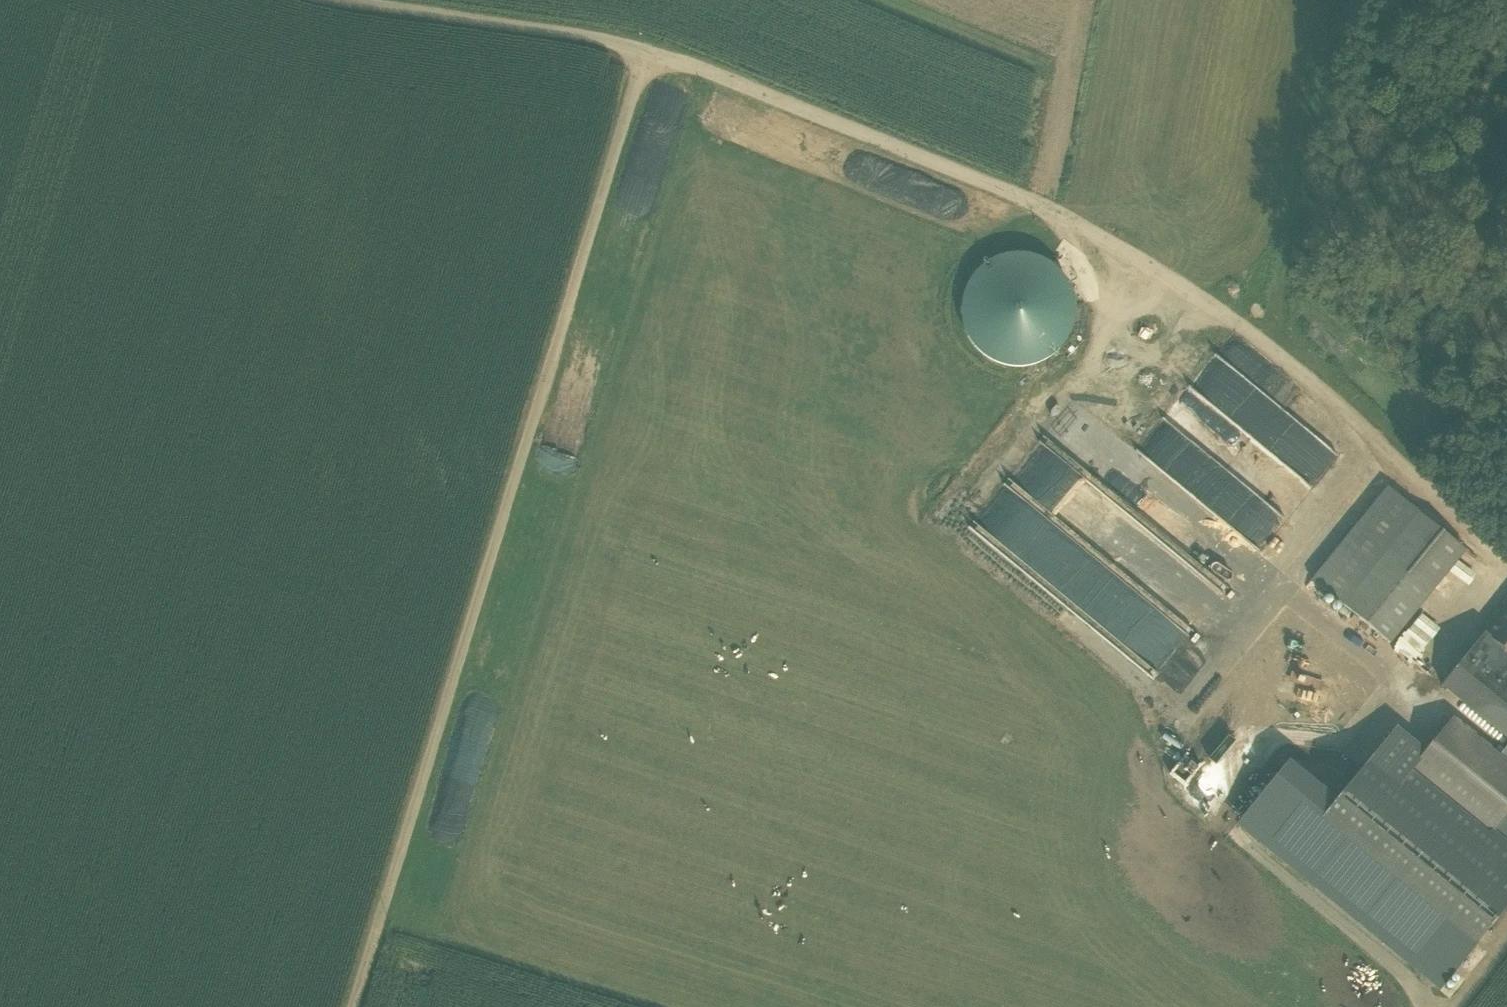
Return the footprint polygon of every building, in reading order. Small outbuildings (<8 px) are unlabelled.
[(982,362),(1034,362),(1074,349),(1074,301),(1057,253),(1015,253),(970,268),(970,294),(971,296),(971,330),(982,362)] [(1189,388),(1318,489),(1344,455),(1216,354),(1189,388)] [(1235,476),(1223,490),(1217,485),(1203,502),(1259,551),(1286,521),(1235,476)] [(1344,605),(1419,513),(1388,488),(1312,580),(1344,605)] [(1344,605),(1389,642),(1465,550),(1419,513),(1344,605)] [(1502,611),(1442,685),(1506,739),(1506,615),(1502,611)] [(1504,816),(1506,812),(1506,764),(1499,758),(1453,720),(1426,753),(1412,771),(1489,834),(1492,830),(1504,816)] [(1492,830),(1489,834),(1412,771),(1426,753),(1395,728),(1336,799),(1319,820),(1475,947),(1506,907),(1506,841),(1492,830)] [(1506,764),(1506,747),(1499,758),(1506,764)] [(1289,761),(1235,826),(1438,991),(1475,947),(1319,820),(1336,799),(1289,761)] [(1506,841),(1506,819),(1504,816),(1492,830),(1506,841)]
